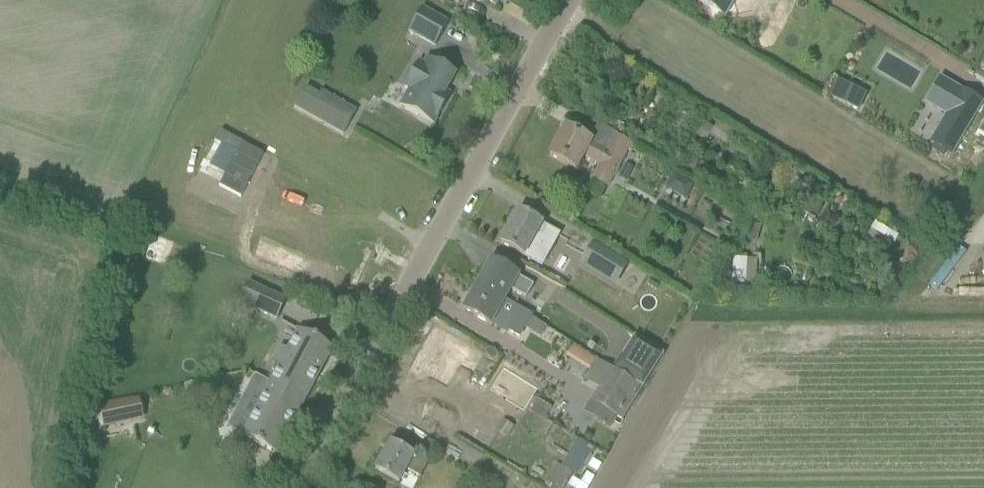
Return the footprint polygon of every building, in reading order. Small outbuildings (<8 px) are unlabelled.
[(709,8),(712,18),(722,15),(724,17),(726,14),(736,11),(733,1),(734,0),(696,0),(709,8)] [(448,24),(422,9),(409,31),(435,46),(448,24)] [(421,112),(436,120),(446,103),(441,100),(455,74),(438,64),(427,58),(423,65),(418,62),(404,87),(409,90),(399,107),(418,117),(421,112)] [(836,78),(829,92),(847,101),(854,86),(836,78)] [(940,79),(925,103),(945,114),(929,141),(934,144),(931,150),(943,157),(946,152),(950,154),(981,103),(940,79)] [(661,93),(649,86),(643,97),(655,104),(661,93)] [(298,100),(294,107),(343,135),(348,125),(352,119),(339,112),(344,105),(320,92),(311,107),(298,100)] [(713,128),(701,120),(696,127),(708,135),(713,128)] [(603,128),(595,143),(564,127),(549,156),(576,170),(583,156),(600,165),(593,179),(608,187),(632,143),(603,128)] [(231,200),(252,211),(275,170),(234,146),(228,157),(249,168),(231,200)] [(673,175),(665,189),(684,200),(693,186),(673,175)] [(815,220),(823,208),(811,201),(804,213),(815,220)] [(524,257),(525,255),(541,263),(551,245),(554,247),(560,236),(541,225),(542,225),(518,212),(500,244),(524,257)] [(872,230),(895,244),(899,237),(876,223),(872,230)] [(593,244),(581,264),(614,285),(627,265),(593,244)] [(747,284),(748,258),(733,257),(732,283),(747,284)] [(491,261),(477,285),(504,300),(510,289),(525,298),(533,285),(517,277),(517,276),(491,261)] [(276,321),(286,300),(248,282),(233,314),(250,322),(256,311),(276,321)] [(477,285),(463,310),(481,319),(490,325),(506,334),(507,331),(519,338),(532,316),(504,300),(477,285)] [(557,313),(549,328),(579,345),(587,329),(557,313)] [(298,330),(270,381),(269,384),(304,402),(332,348),(298,330)] [(478,356),(436,330),(418,362),(445,379),(446,377),(449,379),(458,363),(470,370),(478,356)] [(634,336),(613,370),(621,375),(636,384),(642,388),(664,354),(634,336)] [(589,372),(596,361),(573,347),(566,358),(589,372)] [(636,384),(621,375),(613,370),(597,360),(584,381),(598,389),(591,401),(623,421),(643,389),(636,384)] [(540,390),(503,367),(492,387),(529,409),(540,390)] [(236,411),(250,419),(241,436),(276,454),(304,402),(269,384),(270,381),(255,373),(236,411)] [(183,385),(186,399),(197,396),(194,383),(183,385)] [(93,430),(143,420),(138,398),(88,409),(93,430)] [(497,432),(506,437),(511,429),(502,424),(497,432)] [(374,469),(392,479),(398,483),(406,470),(420,478),(427,465),(413,457),(413,456),(389,443),(374,469)] [(561,467),(556,464),(545,482),(555,487),(562,487),(571,473),(561,467)]
